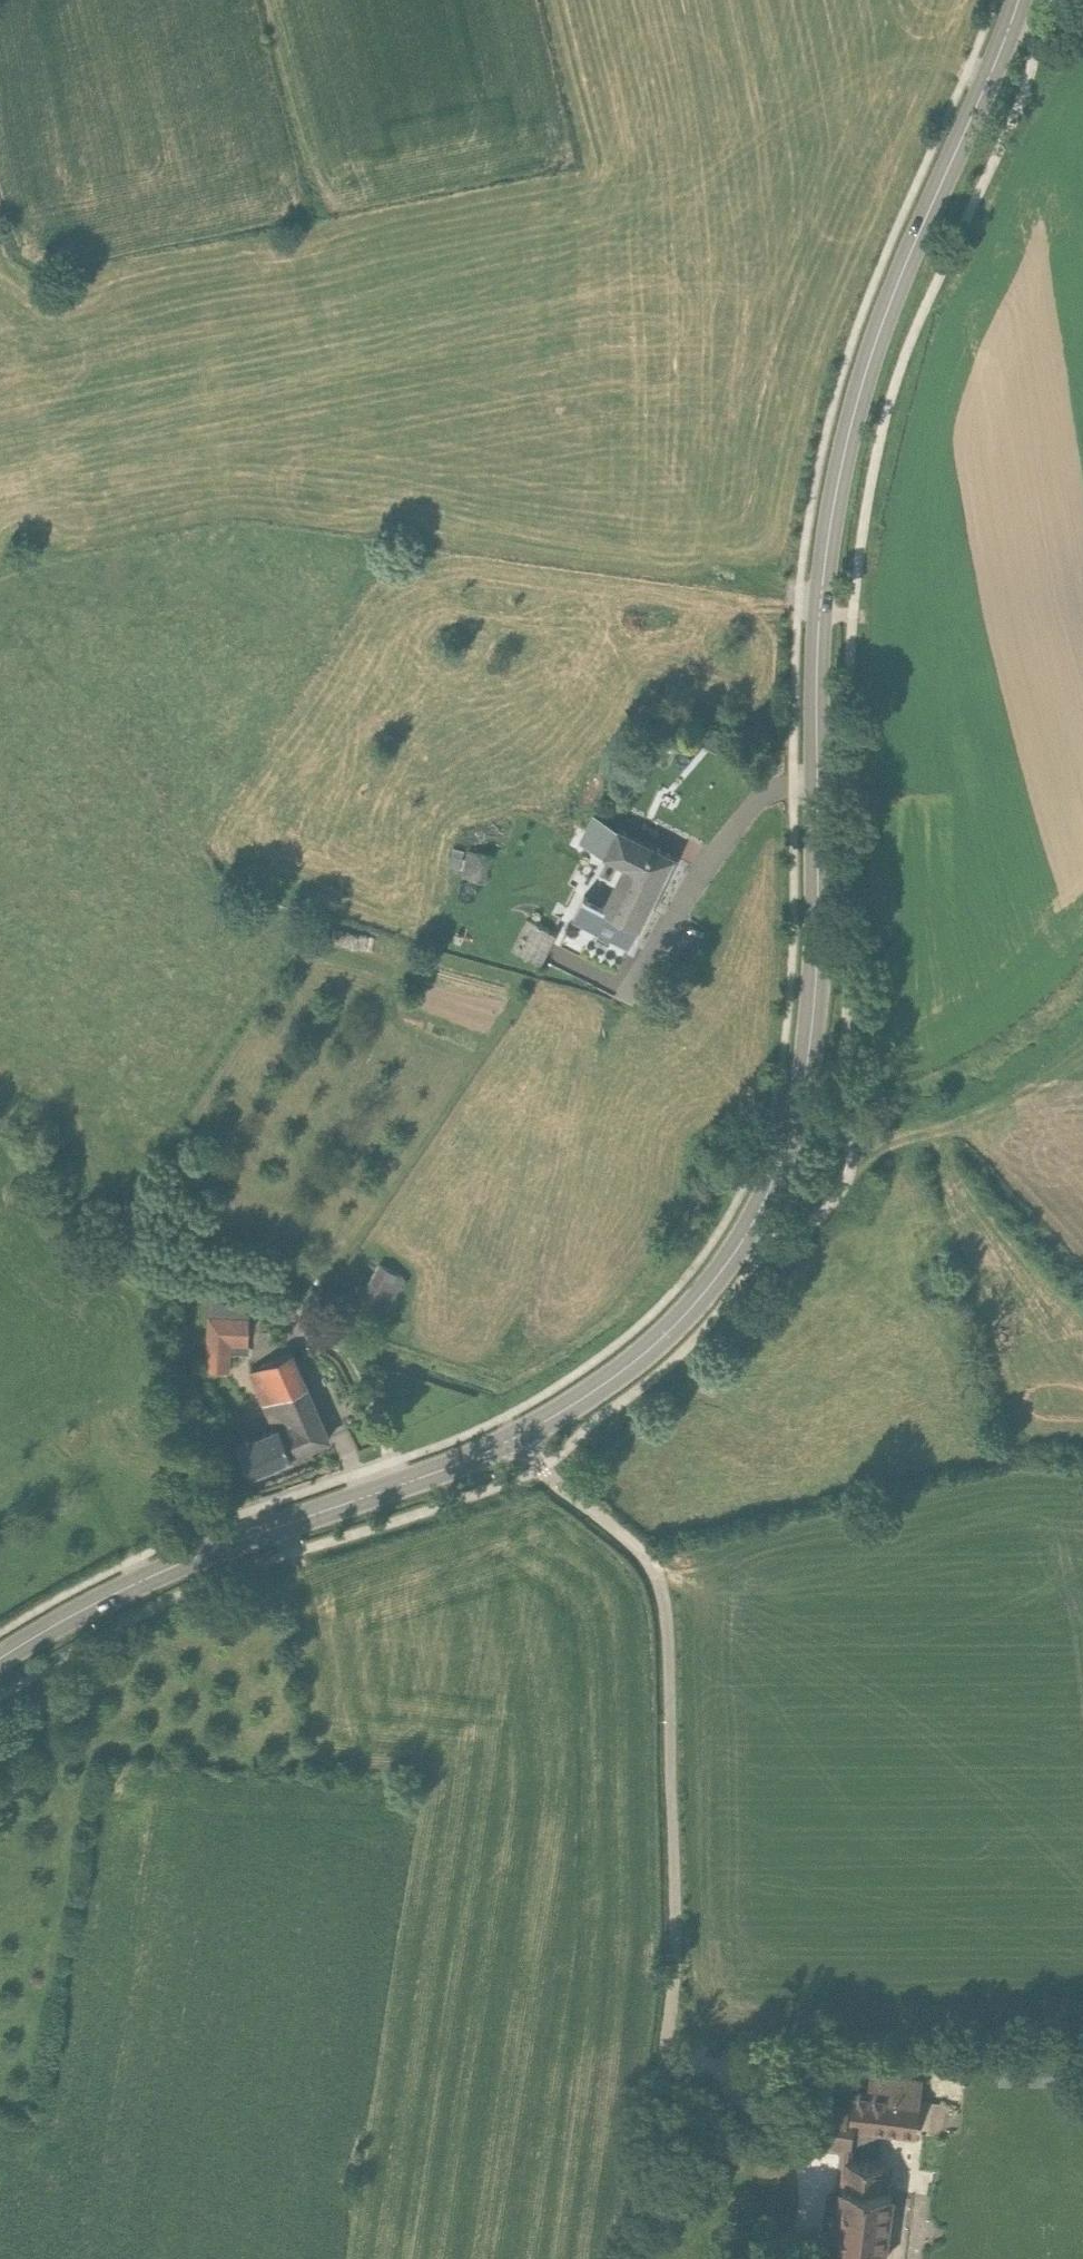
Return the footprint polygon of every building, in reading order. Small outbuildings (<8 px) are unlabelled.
[(627,863),(663,881),(675,856),(594,816),(584,836),(581,843),(623,864),(624,863),(626,864),(627,863)] [(492,855),(468,849),(461,876),(486,882),(492,855)] [(602,908),(641,927),(663,881),(627,863),(626,864),(624,863),(623,864),(603,907),(602,908)] [(641,927),(602,908),(603,907),(585,897),(576,917),(612,935),(632,945),(641,927)] [(528,919),(512,952),(540,966),(557,934),(528,919)] [(557,960),(635,1003),(644,987),(566,944),(557,960)] [(391,1308),(410,1275),(383,1260),(364,1293),(391,1308)] [(248,1346),(250,1317),(210,1316),(207,1371),(230,1372),(231,1355),(245,1355),(246,1346),(248,1346)] [(283,1396),(307,1386),(292,1352),(273,1360),(279,1375),(275,1377),(282,1393),(283,1396)] [(306,1449),(283,1396),(282,1393),(275,1377),(279,1375),(273,1360),(249,1371),(272,1427),(237,1442),(251,1474),(279,1461),(293,1455),(306,1449)] [(283,1396),(306,1449),(330,1438),(307,1386),(283,1396)] [(871,2073),(868,2095),(856,2093),(856,2090),(855,2090),(852,2108),(823,2105),(823,2102),(821,2101),(816,2144),(849,2148),(851,2127),(912,2134),(916,2101),(913,2100),(916,2079),(871,2073)] [(837,2234),(829,2233),(826,2257),(842,2258),(883,2258),(887,2229),(895,2230),(898,2205),(890,2204),(891,2193),(894,2194),(894,2192),(891,2191),(892,2183),(884,2182),(886,2166),(872,2164),(872,2163),(864,2162),(864,2163),(846,2161),(837,2234)]
